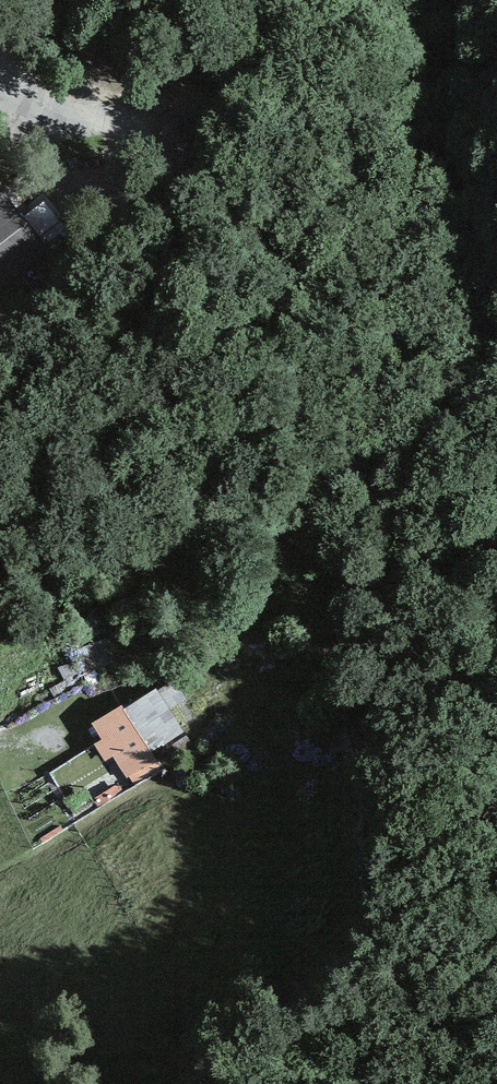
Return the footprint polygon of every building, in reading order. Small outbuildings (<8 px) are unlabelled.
[(4,187),(0,190),(0,279),(50,242),(4,187)] [(157,682),(124,702),(153,749),(184,729),(170,706),(186,696),(175,675),(158,685),(157,682)] [(162,768),(153,749),(124,702),(121,698),(91,718),(102,734),(94,740),(105,759),(112,754),(127,779),(130,777),(134,783),(162,768)]
